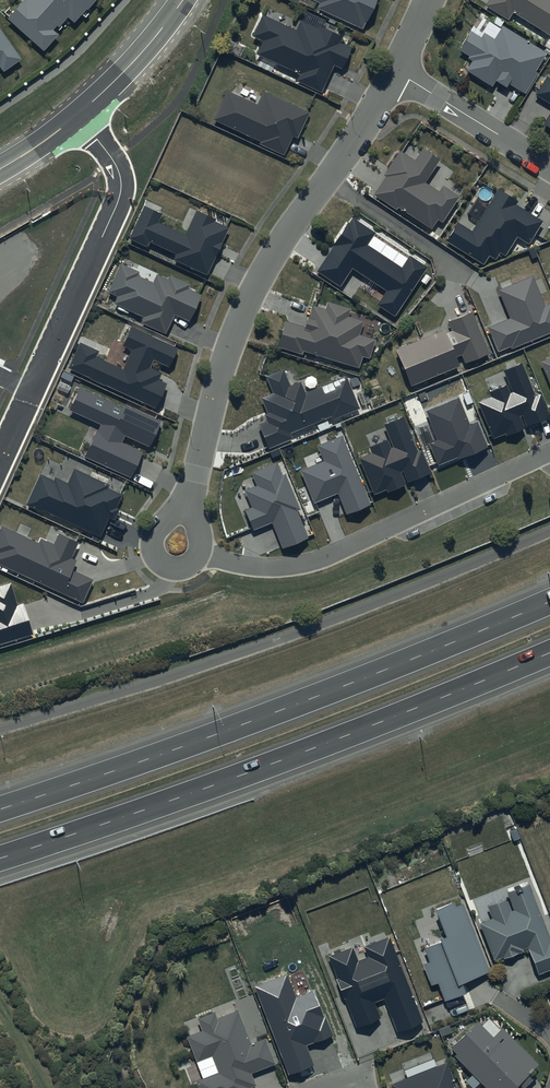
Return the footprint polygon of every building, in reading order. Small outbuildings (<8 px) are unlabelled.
[(45,52),(59,35),(54,31),(58,26),(60,28),(68,18),(74,23),(86,10),(88,11),(98,0),(28,0),(25,3),(24,2),(8,20),(45,52)] [(320,3),(318,8),(364,30),(378,0),(313,0),(320,3)] [(486,6),(509,20),(513,13),(549,36),(549,0),(490,0),(486,6)] [(296,30),(261,15),(252,36),(261,40),(255,55),(298,74),(295,82),(320,93),(332,66),(341,69),(350,48),(338,43),(341,36),(319,27),(318,29),(300,21),(296,30)] [(547,53),(503,26),(494,39),(485,34),(482,38),(471,32),(460,50),(469,55),(467,58),(472,61),(466,71),(493,87),(497,82),(507,88),(510,84),(525,93),(538,73),(536,71),(547,53)] [(4,73),(23,60),(0,28),(0,67),(4,73)] [(547,76),(536,94),(549,103),(549,78),(547,76)] [(308,113),(262,91),(256,106),(226,92),(213,119),(260,141),(258,145),(281,156),(291,135),(296,138),(308,113)] [(439,192),(423,182),(437,159),(421,150),(414,161),(398,151),(382,176),(384,178),(373,196),(396,210),(397,208),(430,229),(436,220),(441,222),(456,196),(442,187),(439,192)] [(519,201),(498,189),(472,231),(457,222),(445,241),(483,264),(489,255),(496,259),(500,252),(506,255),(517,236),(529,243),(543,221),(516,204),(519,201)] [(217,219),(196,210),(185,234),(159,222),(163,215),(145,206),(130,238),(147,246),(149,240),(177,253),(174,260),(207,275),(230,227),(216,221),(217,219)] [(376,233),(351,217),(316,271),(340,287),(353,268),(388,290),(379,305),(396,316),(428,267),(410,255),(402,267),(368,245),(376,233)] [(152,282),(137,275),(138,271),(119,263),(107,292),(116,296),(113,304),(142,317),(140,323),(164,334),(173,314),(188,321),(187,323),(190,325),(204,295),(188,288),(189,284),(169,275),(167,279),(155,274),(152,282)] [(489,327),(498,351),(510,346),(511,350),(549,334),(549,304),(545,306),(533,276),(499,291),(510,318),(489,327)] [(351,309),(328,302),(326,310),(312,306),(305,328),(286,322),(278,346),(302,354),(303,351),(359,368),(363,357),(370,359),(375,340),(359,335),(364,321),(349,317),(351,309)] [(490,353),(473,312),(448,322),(452,331),(446,334),(445,330),(396,350),(411,386),(459,366),(456,357),(461,355),(465,364),(490,353)] [(178,348),(131,326),(123,345),(132,350),(123,369),(96,357),(99,352),(81,343),(69,368),(156,408),(167,384),(159,380),(162,373),(151,368),(154,361),(169,368),(178,348)] [(540,362),(549,387),(549,357),(540,362)] [(535,397),(522,364),(503,371),(512,392),(511,393),(508,384),(488,392),(490,397),(479,402),(494,438),(506,433),(507,435),(525,428),(520,416),(522,415),(527,427),(549,417),(541,395),(535,397)] [(290,385),(284,369),(266,376),(273,393),(262,398),(269,413),(265,415),(267,421),(259,425),(269,449),(293,439),(290,433),(331,417),(333,421),(362,409),(348,376),(306,393),(301,381),(290,385)] [(122,407),(80,388),(70,410),(100,424),(85,457),(132,479),(144,453),(122,442),(125,435),(150,446),(162,421),(124,403),(122,407)] [(458,397),(426,410),(438,440),(430,443),(438,465),(458,457),(459,459),(488,447),(478,422),(470,425),(458,397)] [(418,451),(403,417),(384,425),(393,447),(392,448),(388,440),(369,447),(372,453),(359,458),(374,494),(387,489),(388,492),(406,485),(401,472),(403,471),(408,482),(431,473),(422,450),(418,451)] [(371,504),(342,436),(318,446),(324,461),(301,471),(314,503),(337,493),(346,514),(371,504)] [(282,476),(277,463),(252,473),(257,485),(245,490),(251,507),(244,510),(253,531),(272,523),(282,549),(309,538),(298,511),(300,510),(286,474),(282,476)] [(110,485),(75,469),(68,484),(56,478),(54,481),(41,475),(27,505),(41,511),(42,510),(101,536),(109,518),(115,520),(120,509),(118,507),(124,495),(108,488),(110,485)] [(2,526),(0,531),(0,564),(82,601),(92,580),(72,571),(77,560),(72,558),(79,542),(59,533),(54,544),(41,538),(38,543),(2,526)] [(33,634),(24,604),(17,605),(11,584),(0,587),(0,644),(33,634)] [(492,962),(502,958),(503,959),(523,952),(521,949),(527,947),(537,974),(549,969),(549,940),(527,884),(506,892),(513,910),(509,911),(504,898),(485,906),(490,918),(477,923),(492,962)] [(444,1000),(462,993),(458,984),(489,972),(463,903),(455,906),(454,902),(433,910),(444,937),(427,944),(428,947),(423,949),(428,962),(421,964),(430,986),(437,983),(444,1000)] [(344,996),(355,1025),(379,1015),(373,1000),(383,996),(396,1029),(422,1020),(388,934),(362,944),(366,954),(357,958),(352,944),(327,954),(336,976),(335,977),(343,996),(344,996)] [(288,973),(254,986),(289,1074),(313,1065),(305,1046),(333,1035),(315,989),(297,996),(288,973)] [(249,1084),(255,1082),(250,1069),(274,1060),(264,1035),(250,1040),(237,1007),(216,1015),(213,1008),(196,1015),(200,1026),(185,1032),(201,1075),(194,1077),(198,1087),(250,1087),(249,1084)] [(481,1087),(524,1087),(522,1086),(533,1075),(527,1070),(538,1059),(501,1022),(491,1032),(476,1016),(449,1043),(455,1049),(453,1051),(484,1083),(480,1087),(481,1087)] [(391,1087),(458,1087),(446,1058),(389,1081),(391,1087)]
